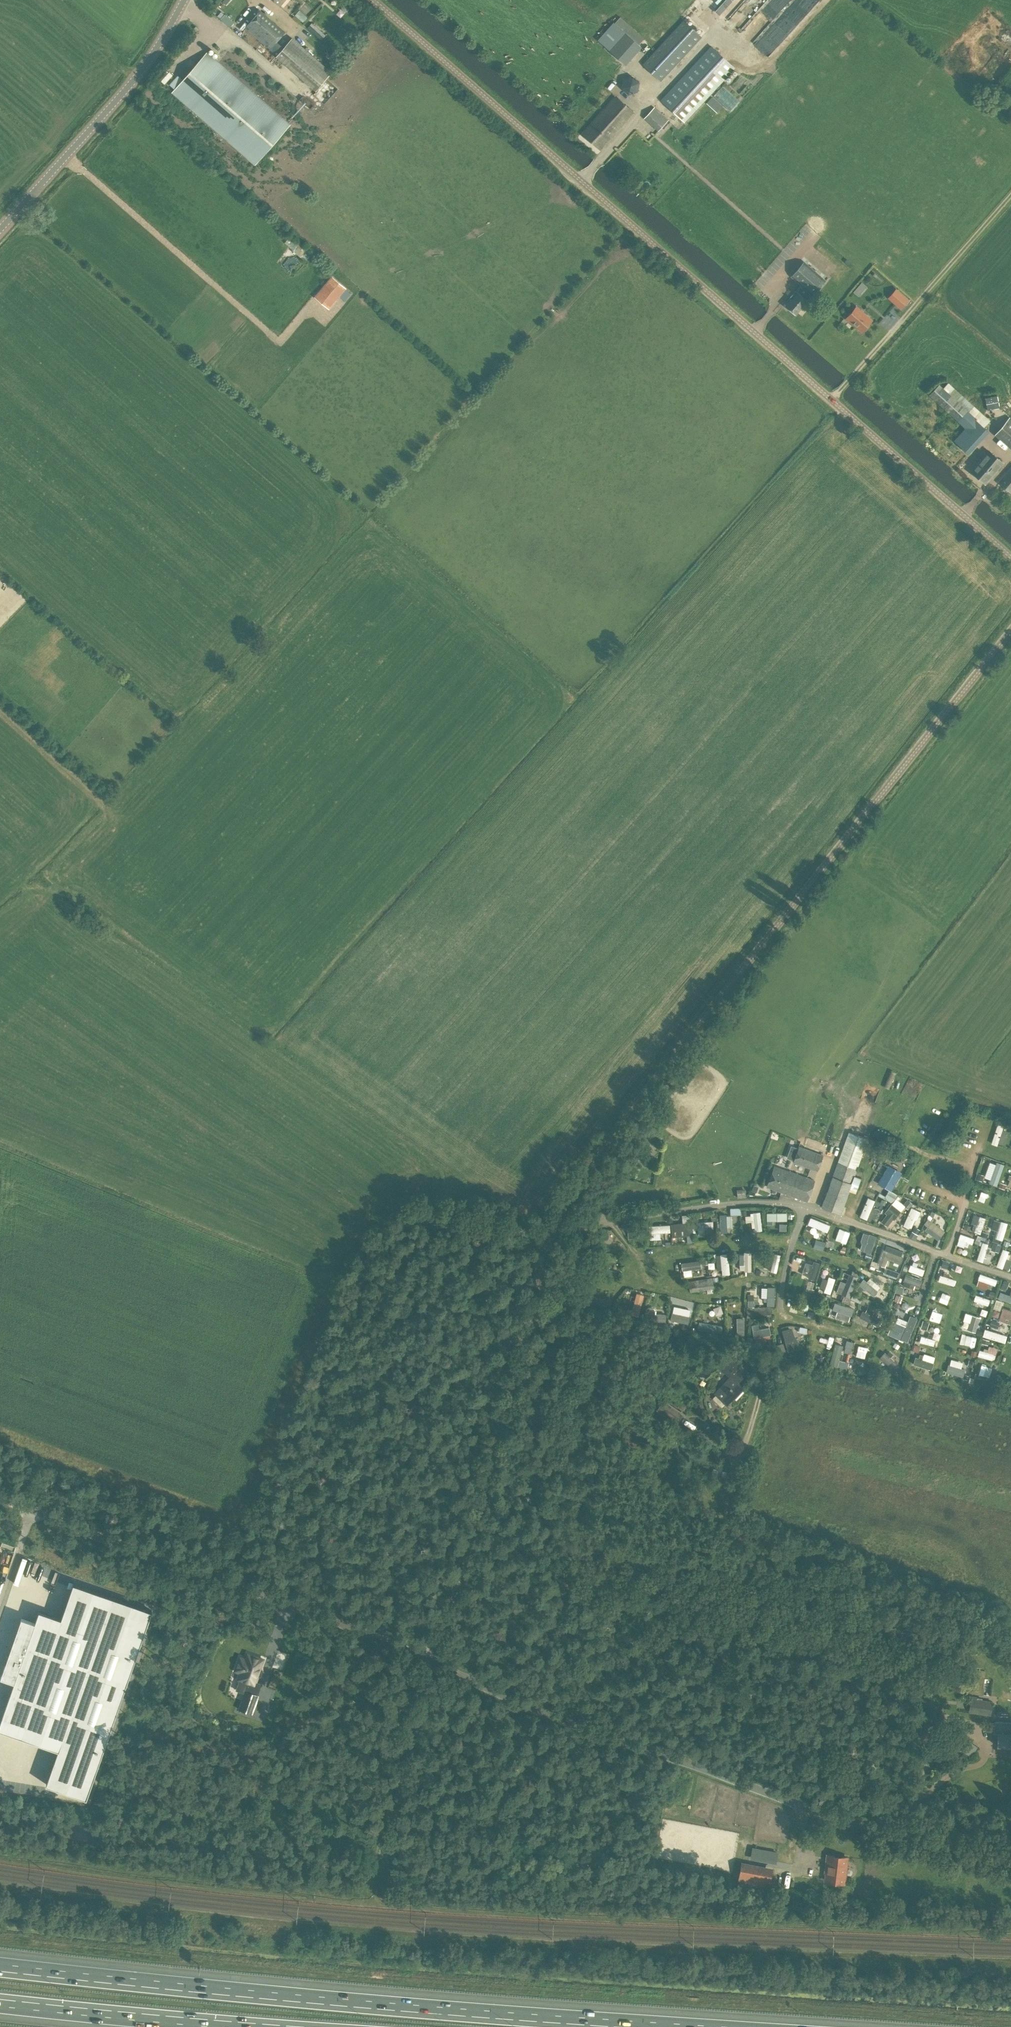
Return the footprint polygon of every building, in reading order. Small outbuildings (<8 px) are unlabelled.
[(268,50),(284,32),(260,10),(244,28),(268,50)] [(661,80),(702,37),(684,20),(643,64),(661,80)] [(620,28),(613,22),(598,39),(626,64),(641,47),(625,33),(620,28)] [(316,91),(332,72),(292,38),(276,57),(316,91)] [(684,121),(734,68),(711,46),(661,100),(684,121)] [(255,166),(291,124),(207,52),(171,93),(255,166)] [(629,95),(638,92),(640,83),(633,76),(623,79),(621,88),(629,95)] [(600,148),(603,145),(633,112),(616,97),(584,133),(600,148)] [(717,113),(723,106),(712,97),(706,103),(717,113)] [(658,130),(668,120),(654,108),(645,118),(658,130)] [(289,237),(284,242),(292,249),(297,244),(289,237)] [(796,314),(813,295),(812,295),(825,280),(805,262),(792,277),(801,285),(790,298),(791,299),(786,305),(791,309),(791,311),(793,313),(795,313),(796,314)] [(329,309),(346,288),(332,276),(314,297),(329,309)] [(896,289),(888,297),(901,308),(908,299),(896,289)] [(862,332),(872,320),(856,306),(846,318),(862,332)] [(950,394),(940,385),(930,395),(966,428),(954,441),(968,455),(989,432),(984,428),(991,421),(954,388),(950,394)] [(988,409),(1000,407),(997,395),(985,398),(988,409)] [(1010,418),(997,433),(1010,445),(1010,418)] [(986,483),(1003,463),(989,450),(971,471),(986,483)] [(1000,481),(1010,491),(1010,468),(1000,481)] [(998,1124),(991,1143),(997,1145),(1001,1133),(1002,1128),(1003,1126),(998,1124)] [(646,1132),(639,1145),(636,1150),(643,1154),(648,1145),(653,1136),(646,1132)] [(844,1145),(822,1206),(840,1213),(865,1145),(867,1139),(849,1132),(844,1145)] [(791,1145),(787,1157),(794,1160),(794,1162),(817,1170),(823,1155),(799,1147),(799,1148),(791,1145)] [(648,1155),(646,1160),(653,1164),(655,1159),(648,1155)] [(634,1156),(625,1171),(631,1174),(636,1165),(639,1160),(639,1159),(634,1156)] [(996,1162),(989,1182),(996,1185),(1004,1164),(996,1162)] [(767,1186),(807,1201),(814,1180),(775,1166),(767,1186)] [(901,1173),(888,1166),(878,1184),(890,1191),(901,1173)] [(885,1196),(883,1198),(892,1203),(896,1194),(890,1191),(888,1190),(885,1196)] [(907,1199),(903,1204),(908,1208),(912,1203),(907,1199)] [(884,1213),(886,1214),(881,1221),(887,1226),(893,1218),(894,1220),(901,1211),(891,1204),(884,1213)] [(911,1207),(903,1226),(909,1228),(909,1227),(917,1210),(911,1207)] [(760,1212),(753,1212),(755,1230),(762,1230),(760,1212)] [(766,1212),(766,1220),(772,1220),(787,1220),(786,1212),(766,1212)] [(682,1222),(671,1223),(672,1237),(687,1236),(692,1235),(690,1214),(682,1215),(682,1222)] [(976,1225),(974,1232),(980,1234),(985,1218),(979,1216),(976,1225)] [(810,1217),(807,1224),(818,1228),(822,1229),(827,1231),(829,1225),(810,1217)] [(928,1218),(924,1224),(928,1227),(941,1236),(945,1231),(928,1218)] [(998,1231),(996,1238),(1002,1239),(1002,1240),(1008,1222),(1001,1220),(998,1231)] [(712,1221),(698,1222),(699,1228),(704,1227),(705,1234),(713,1233),(712,1221)] [(670,1225),(649,1226),(649,1233),(670,1232),(670,1225)] [(646,1226),(627,1227),(628,1238),(636,1238),(636,1236),(638,1233),(646,1233),(646,1226)] [(993,1237),(992,1241),(1000,1243),(1002,1239),(996,1238),(998,1231),(995,1230),(993,1237)] [(961,1233),(959,1239),(969,1242),(972,1243),(974,1238),(961,1233)] [(865,1244),(863,1251),(867,1252),(870,1253),(876,1236),(869,1234),(865,1244)] [(815,1240),(813,1247),(823,1249),(825,1242),(815,1240)] [(982,1242),(976,1260),(982,1262),(985,1252),(987,1246),(988,1243),(982,1242)] [(882,1248),(877,1263),(885,1266),(887,1258),(899,1263),(902,1255),(882,1248)] [(1003,1248),(996,1266),(1002,1268),(1006,1258),(1007,1254),(1008,1251),(1003,1248)] [(727,1253),(720,1254),(722,1274),(729,1273),(727,1253)] [(775,1253),(770,1271),(776,1272),(780,1254),(775,1253)] [(700,1260),(681,1263),(682,1270),(701,1267),(700,1260)] [(806,1263),(802,1274),(809,1276),(808,1278),(814,1280),(819,1263),(813,1261),(812,1265),(806,1263)] [(910,1264),(908,1270),(922,1275),(924,1269),(910,1264)] [(601,1267),(600,1273),(614,1276),(616,1271),(609,1269),(603,1267),(601,1267)] [(585,1271),(584,1277),(593,1280),(595,1274),(585,1271)] [(841,1280),(836,1292),(849,1297),(857,1277),(849,1273),(845,1282),(841,1280)] [(905,1274),(903,1281),(904,1281),(910,1283),(920,1287),(922,1280),(905,1274)] [(980,1274),(978,1280),(995,1285),(997,1280),(980,1274)] [(940,1275),(938,1280),(954,1285),(955,1280),(947,1277),(943,1276),(940,1275)] [(829,1276),(824,1291),(830,1293),(835,1278),(829,1276)] [(712,1278),(688,1281),(690,1291),(714,1288),(712,1278)] [(863,1278),(859,1284),(859,1285),(864,1288),(873,1296),(878,1290),(863,1278)] [(583,1293),(581,1302),(604,1307),(606,1298),(583,1293)] [(637,1293),(631,1314),(638,1316),(643,1295),(637,1293)] [(853,1294),(851,1299),(861,1303),(863,1298),(853,1294)] [(975,1295),(973,1300),(988,1305),(990,1300),(975,1295)] [(1002,1302),(996,1300),(994,1306),(1000,1308),(1002,1302)] [(834,1303),(832,1310),(851,1315),(853,1308),(834,1303)] [(771,1307),(747,1308),(748,1318),(771,1317),(771,1307)] [(1010,1324),(1010,1321),(1010,1310),(1003,1307),(999,1320),(1010,1324)] [(862,1310),(859,1317),(878,1326),(882,1320),(871,1314),(866,1312),(862,1310)] [(644,1312),(644,1319),(665,1321),(666,1314),(654,1313),(645,1312),(644,1312)] [(672,1312),(670,1319),(688,1323),(689,1316),(672,1312)] [(893,1320),(888,1334),(907,1342),(917,1318),(909,1315),(907,1320),(898,1316),(896,1321),(893,1320)] [(972,1315),(968,1330),(975,1332),(980,1317),(972,1315)] [(999,1322),(991,1319),(989,1326),(997,1329),(999,1322)] [(923,1320),(920,1328),(926,1330),(928,1322),(923,1320)] [(699,1322),(697,1329),(721,1333),(722,1326),(699,1322)] [(759,1329),(752,1330),(753,1337),(770,1334),(769,1327),(759,1329)] [(789,1328),(782,1330),(788,1351),(795,1349),(792,1337),(789,1329),(790,1329),(789,1328)] [(985,1329),(983,1336),(1004,1342),(1006,1335),(985,1329)] [(921,1336),(920,1341),(933,1345),(935,1339),(931,1339),(928,1337),(921,1336)] [(846,1340),(845,1347),(851,1348),(853,1342),(846,1340)] [(783,1343),(776,1345),(778,1352),(785,1350),(783,1343)] [(835,1343),(829,1364),(836,1366),(838,1359),(840,1354),(842,1345),(835,1343)] [(857,1343),(855,1359),(861,1360),(863,1350),(863,1344),(857,1343)] [(913,1345),(912,1351),(918,1353),(920,1346),(913,1345)] [(979,1350),(978,1356),(992,1360),(993,1354),(988,1352),(983,1351),(979,1350)] [(884,1352),(880,1358),(894,1369),(898,1364),(890,1357),(887,1354),(884,1352)] [(721,1356),(714,1363),(718,1367),(730,1379),(716,1394),(727,1403),(733,1397),(735,1398),(742,1390),(740,1389),(742,1387),(737,1382),(747,1371),(740,1364),(741,1363),(727,1358),(721,1356)] [(915,1357),(913,1364),(932,1369),(934,1362),(922,1359),(919,1358),(915,1357)] [(979,1364),(977,1369),(989,1373),(991,1367),(979,1364)] [(948,1365),(946,1372),(963,1376),(965,1369),(948,1365)] [(677,1422),(682,1414),(663,1401),(658,1409),(677,1422)] [(781,1569),(787,1567),(781,1551),(773,1554),(775,1559),(772,1560),(775,1569),(780,1568),(781,1569)] [(0,1726),(0,1732),(60,1755),(46,1790),(86,1806),(154,1618),(76,1589),(65,1624),(41,1615),(37,1626),(23,1621),(1,1680),(16,1686),(0,1726)] [(962,1654),(970,1649),(965,1643),(958,1648),(962,1654)] [(240,1657),(235,1670),(241,1672),(238,1679),(240,1679),(239,1682),(247,1684),(244,1693),(238,1708),(253,1713),(259,1695),(258,1695),(259,1691),(261,1685),(255,1683),(258,1675),(260,1668),(263,1659),(247,1653),(245,1658),(240,1657)] [(990,1715),(994,1694),(982,1692),(981,1697),(971,1696),(969,1711),(990,1715)] [(994,1722),(994,1730),(997,1731),(997,1748),(1010,1749),(1010,1722),(994,1722)] [(978,1746),(960,1734),(953,1744),(971,1756),(978,1746)] [(753,1847),(751,1859),(776,1863),(778,1852),(753,1847)] [(847,1857),(829,1855),(826,1881),(844,1883),(847,1857)] [(769,1886),(771,1874),(741,1869),(739,1881),(769,1886)]
